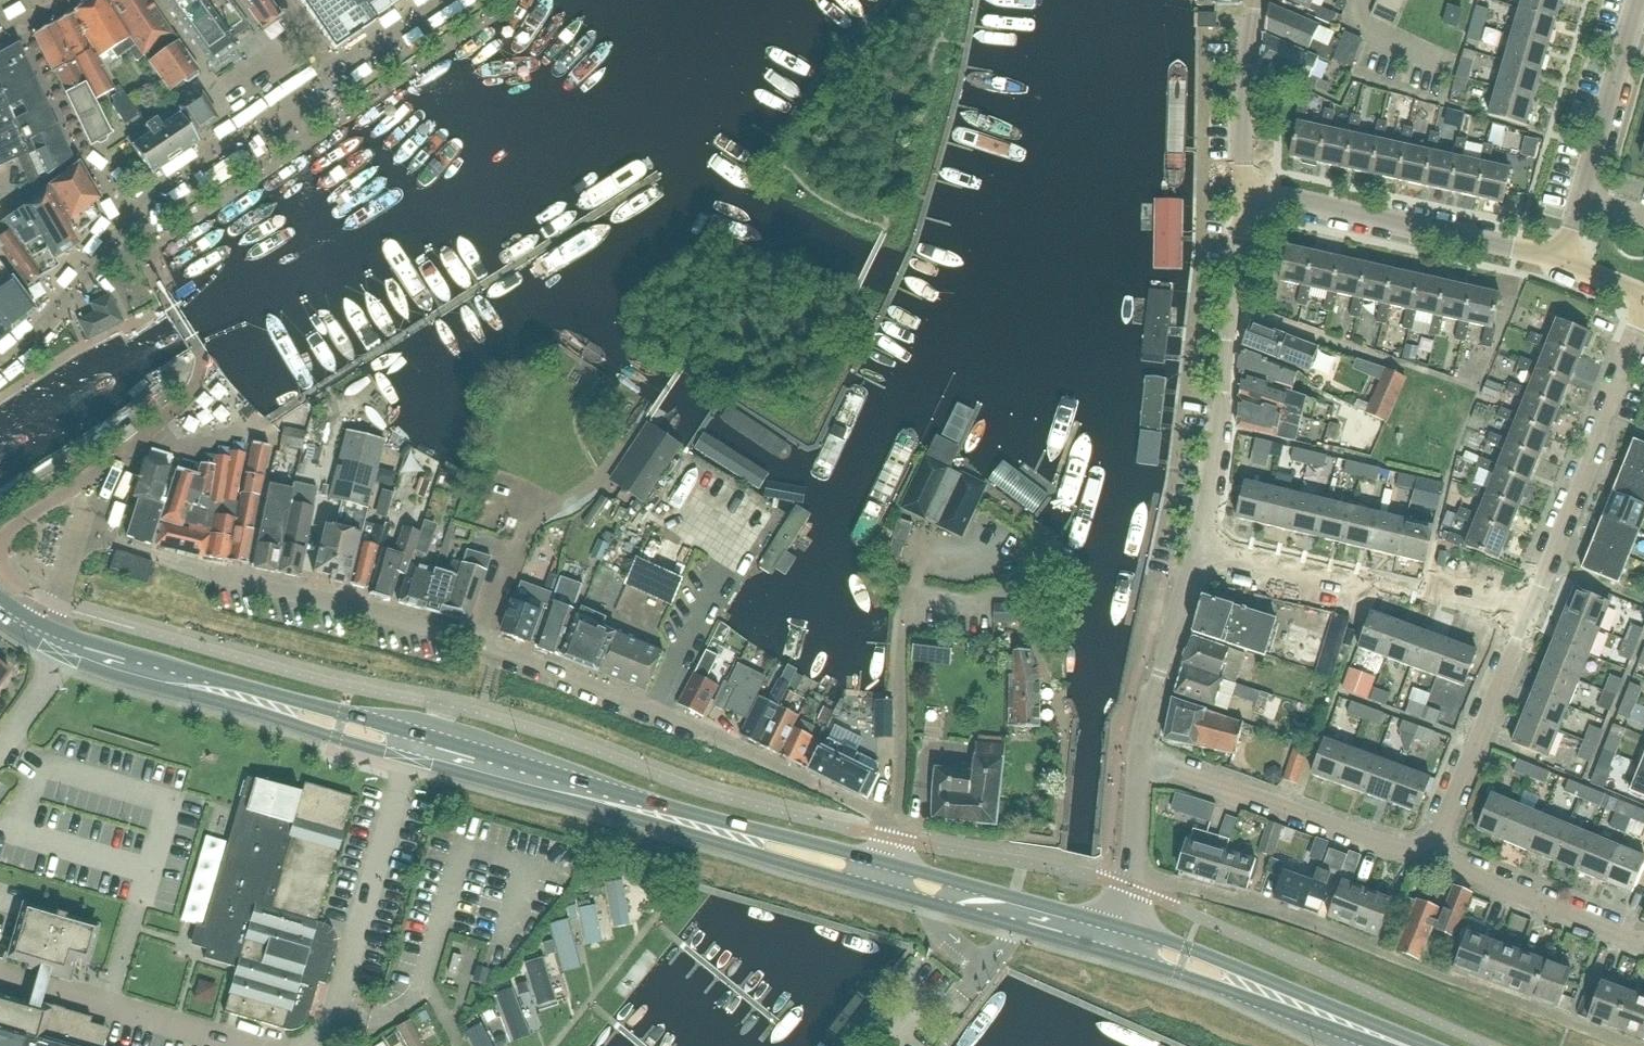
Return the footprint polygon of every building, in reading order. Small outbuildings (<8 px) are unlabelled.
[(109,51),(127,37),(103,0),(91,0),(70,14),(96,59),(109,51)] [(127,37),(133,46),(141,55),(171,34),(147,0),(103,0),(127,37)] [(214,76),(241,57),(236,51),(229,41),(248,28),(231,4),(229,0),(161,0),(214,76)] [(261,29),(279,15),(268,0),(241,0),(261,29)] [(301,4),(304,8),(309,15),(333,50),(374,22),(373,20),(361,3),(355,7),(350,0),(298,0),(301,4)] [(401,0),(350,0),(355,7),(361,3),(373,20),(401,0)] [(1308,11),(1316,15),(1314,19),(1331,27),(1332,25),(1338,27),(1341,18),(1311,4),(1313,0),(1281,0),(1307,12),(1308,11)] [(1401,16),(1406,4),(1396,0),(1376,0),(1374,4),(1401,16)] [(1554,21),(1560,0),(1521,0),(1518,11),(1554,21)] [(1395,29),(1401,16),(1374,4),(1369,17),(1395,29)] [(1333,60),(1340,42),(1331,38),(1327,48),(1313,41),(1319,26),(1269,5),(1264,34),(1308,53),(1307,54),(1332,63),(1333,60)] [(1462,11),(1448,7),(1443,25),(1456,29),(1462,11)] [(1470,27),(1483,31),(1489,11),(1476,7),(1470,27)] [(1554,21),(1518,11),(1510,37),(1547,48),(1554,21)] [(1217,14),(1202,14),(1201,29),(1217,29),(1217,14)] [(93,102),(111,91),(114,95),(109,99),(112,105),(110,106),(122,126),(137,116),(117,86),(111,90),(109,86),(70,15),(53,24),(93,102)] [(64,94),(83,85),(52,24),(32,34),(51,73),(54,72),(64,94)] [(1475,57),(1483,31),(1470,27),(1463,54),(1475,57)] [(1340,42),(1333,60),(1350,68),(1362,40),(1344,33),(1340,42)] [(133,46),(127,37),(109,51),(115,59),(126,51),(134,60),(141,55),(133,46)] [(1260,67),(1326,93),(1329,85),(1318,80),(1311,77),(1318,59),(1264,37),(1260,67)] [(1510,37),(1502,63),(1539,74),(1547,48),(1510,37)] [(187,83),(195,78),(194,71),(196,70),(176,43),(147,64),(166,91),(181,80),(187,83)] [(28,69),(17,44),(0,53),(0,82),(28,69)] [(1468,83),(1475,57),(1463,54),(1455,80),(1468,83)] [(1183,68),(1176,62),(1169,68),(1166,75),(1161,188),(1178,188),(1186,75),(1183,68)] [(1495,90),(1531,101),(1539,74),(1502,63),(1495,90)] [(0,82),(0,91),(4,101),(13,121),(45,106),(28,69),(0,82)] [(1464,96),(1468,83),(1455,80),(1451,92),(1464,96)] [(76,119),(96,110),(83,85),(64,94),(76,119)] [(1524,127),(1531,101),(1495,90),(1487,116),(1524,127)] [(193,134),(216,120),(199,94),(176,109),(193,134)] [(16,159),(28,185),(38,181),(0,95),(0,166),(16,159)] [(1315,167),(1316,163),(1324,130),(1320,129),(1303,125),(1307,105),(1298,102),(1293,123),(1297,124),(1290,157),(1302,160),(1301,164),(1315,167)] [(54,126),(45,106),(13,121),(22,143),(29,141),(29,139),(54,126)] [(172,107),(124,140),(148,175),(196,143),(172,107)] [(1324,130),(1316,163),(1343,169),(1350,136),(1345,135),(1328,131),(1333,111),(1325,109),(1320,129),(1324,130)] [(96,110),(76,119),(89,147),(108,135),(96,110)] [(1377,142),(1372,141),(1356,137),(1360,118),(1350,115),(1345,135),(1350,136),(1343,169),(1369,176),(1377,142)] [(1403,148),(1399,147),(1381,143),(1386,124),(1376,121),(1372,141),(1377,142),(1369,176),(1395,182),(1403,148)] [(54,126),(29,139),(29,141),(45,176),(68,158),(54,126)] [(1429,155),(1424,154),(1408,150),(1413,130),(1403,128),(1399,147),(1403,148),(1395,182),(1422,188),(1429,155)] [(1456,161),(1451,160),(1434,156),(1439,136),(1429,134),(1424,154),(1429,155),(1422,188),(1448,194),(1456,161)] [(1456,161),(1448,194),(1474,200),(1482,167),(1477,166),(1461,162),(1465,142),(1456,140),(1451,160),(1456,161)] [(1477,166),(1482,167),(1474,200),(1501,206),(1509,173),(1487,168),(1491,148),(1482,146),(1477,166)] [(78,166),(48,188),(49,189),(44,192),(69,234),(75,230),(78,233),(101,217),(92,205),(100,200),(78,166)] [(1,221),(40,276),(57,267),(52,260),(77,246),(69,234),(44,192),(1,221)] [(1182,272),(1182,203),(1155,203),(1155,271),(1182,272)] [(26,287),(40,276),(1,221),(0,222),(0,253),(26,287)] [(1310,289),(1306,288),(1314,253),(1304,251),(1304,247),(1290,244),(1290,248),(1287,247),(1279,282),(1301,287),(1297,305),(1306,308),(1310,289)] [(1306,288),(1310,289),(1326,293),(1322,311),(1333,314),(1337,295),(1332,294),(1340,259),(1314,253),(1306,288)] [(1332,294),(1337,295),(1354,299),(1350,317),(1360,320),(1364,302),(1359,301),(1367,265),(1356,262),(1357,259),(1343,256),(1342,259),(1340,259),(1332,294)] [(0,265),(0,325),(7,333),(33,311),(0,265)] [(1390,307),(1382,305),(1389,270),(1367,265),(1359,301),(1364,302),(1380,305),(1375,323),(1386,326),(1390,307)] [(1409,312),(1417,276),(1409,274),(1410,271),(1396,267),(1395,271),(1389,270),(1382,305),(1390,307),(1406,311),(1402,329),(1413,332),(1417,313),(1409,312)] [(1443,319),(1437,318),(1445,282),(1417,276),(1409,312),(1417,313),(1432,317),(1428,335),(1439,338),(1443,319)] [(1465,324),(1473,288),(1462,286),(1463,282),(1449,279),(1448,283),(1445,282),(1437,318),(1443,319),(1462,323),(1457,342),(1465,344),(1469,325),(1465,324)] [(1176,288),(1155,285),(1143,359),(1164,362),(1176,288)] [(1473,288),(1465,324),(1469,325),(1486,329),(1482,348),(1491,350),(1495,330),(1493,329),(1501,295),(1489,292),(1489,288),(1475,285),(1475,289),(1473,288)] [(95,315),(79,323),(87,340),(122,324),(109,297),(91,306),(95,315)] [(1587,350),(1593,337),(1589,335),(1590,333),(1557,320),(1548,340),(1531,333),(1527,343),(1544,350),(1546,345),(1580,359),(1584,348),(1587,350)] [(1318,348),(1250,324),(1242,346),(1310,371),(1318,348)] [(1570,384),(1580,359),(1546,345),(1544,350),(1538,365),(1521,359),(1517,368),(1534,375),(1536,370),(1570,384)] [(1418,349),(1407,346),(1404,358),(1415,360),(1418,349)] [(1239,378),(1291,393),(1297,371),(1243,351),(1239,378)] [(1365,413),(1386,422),(1405,378),(1385,369),(1365,413)] [(1559,409),(1570,384),(1536,370),(1534,375),(1528,391),(1510,384),(1506,392),(1524,399),(1526,396),(1559,409)] [(1237,397),(1300,417),(1305,397),(1291,393),(1239,378),(1237,397)] [(1165,383),(1148,381),(1139,458),(1155,460),(1165,383)] [(1557,425),(1562,412),(1559,410),(1559,409),(1526,396),(1524,399),(1517,416),(1500,409),(1496,418),(1514,425),(1515,422),(1549,435),(1554,423),(1557,425)] [(1300,417),(1237,397),(1236,401),(1235,429),(1294,443),(1300,417)] [(232,430),(230,413),(212,415),(214,432),(232,430)] [(1547,450),(1552,437),(1549,435),(1515,422),(1514,425),(1508,441),(1490,434),(1486,443),(1504,450),(1505,447),(1539,460),(1544,448),(1547,450)] [(282,427),(278,446),(300,450),(304,432),(282,427)] [(340,503),(364,509),(381,441),(344,432),(326,499),(340,503)] [(648,439),(618,485),(644,502),(661,476),(674,456),(661,448),(648,439)] [(1281,459),(1284,447),(1255,440),(1252,453),(1281,459)] [(1643,476),(1643,446),(1635,442),(1625,468),(1643,476)] [(245,475),(262,477),(268,448),(251,445),(245,475)] [(1529,485),(1539,460),(1505,447),(1504,450),(1497,466),(1480,459),(1463,451),(1461,457),(1478,464),(1476,467),(1494,475),(1495,471),(1500,474),(1529,485)] [(1290,462),(1308,467),(1311,453),(1293,449),(1290,462)] [(228,502),(233,502),(234,502),(238,481),(244,455),(242,455),(234,453),(233,453),(229,452),(229,453),(228,457),(227,460),(216,458),(214,458),(212,466),(200,464),(196,477),(176,470),(175,470),(175,471),(159,522),(178,526),(180,526),(182,519),(188,502),(206,509),(208,503),(221,505),(221,501),(228,502)] [(1311,453),(1308,467),(1324,471),(1327,457),(1311,453)] [(902,508),(926,520),(927,518),(938,524),(938,525),(961,536),(984,487),(926,459),(902,508)] [(137,502),(156,506),(166,478),(163,477),(166,469),(143,462),(130,499),(137,502)] [(1360,479),(1363,466),(1346,462),(1343,475),(1360,479)] [(1363,466),(1360,479),(1377,483),(1380,470),(1363,466)] [(381,467),(375,490),(391,495),(397,471),(381,467)] [(1643,506),(1643,476),(1625,468),(1614,494),(1643,506)] [(1532,486),(1529,485),(1500,474),(1495,471),(1494,475),(1487,491),(1469,484),(1469,483),(1463,480),(1454,477),(1451,484),(1459,487),(1466,490),(1466,492),(1483,499),(1485,497),(1519,510),(1523,498),(1527,500),(1532,486)] [(675,472),(667,484),(685,495),(693,483),(675,472)] [(234,528),(251,531),(262,477),(245,475),(244,474),(242,482),(235,520),(234,528)] [(1399,474),(1396,487),(1396,488),(1414,492),(1417,479),(1399,474)] [(1430,496),(1433,482),(1417,479),(1414,492),(1430,496)] [(1236,520),(1263,527),(1272,489),(1245,483),(1236,520)] [(279,548),(273,574),(297,579),(316,488),(292,484),(290,492),(285,519),(279,548)] [(262,514),(285,519),(290,492),(268,487),(262,514)] [(1300,496),(1272,489),(1263,527),(1291,533),(1300,496)] [(401,514),(410,516),(415,498),(393,492),(384,523),(397,527),(401,514)] [(1614,494),(1604,520),(1639,533),(1643,520),(1643,506),(1614,494)] [(1300,496),(1291,533),(1317,540),(1326,502),(1300,496)] [(1508,535),(1519,510),(1485,497),(1483,499),(1476,517),(1459,509),(1455,518),(1473,525),(1474,521),(1508,535)] [(156,506),(137,502),(125,538),(149,545),(161,508),(156,506)] [(1344,546),(1353,508),(1326,502),(1317,540),(1344,546)] [(364,509),(340,503),(334,528),(322,525),(311,573),(329,577),(328,582),(346,586),(366,510),(364,509)] [(1371,552),(1380,515),(1353,508),(1344,546),(1371,552)] [(279,548),(285,519),(262,514),(256,543),(279,548)] [(1398,559),(1407,521),(1380,515),(1371,552),(1398,559)] [(227,563),(234,528),(235,520),(212,516),(210,529),(205,558),(227,563)] [(1594,545),(1628,559),(1639,533),(1604,520),(1594,545)] [(1407,521),(1398,559),(1425,565),(1434,528),(1407,521)] [(1474,521),(1473,525),(1467,541),(1449,534),(1445,543),(1465,551),(1466,547),(1498,560),(1503,549),(1506,550),(1512,537),(1508,536),(1508,535),(1474,521)] [(205,558),(210,529),(188,524),(187,530),(161,527),(155,547),(195,557),(205,558)] [(381,531),(371,528),(364,526),(359,545),(347,586),(364,592),(381,531)] [(244,566),(251,531),(234,528),(227,563),(244,566)] [(396,574),(404,577),(412,552),(418,535),(402,529),(393,555),(380,551),(367,596),(387,602),(396,574)] [(273,574),(279,548),(256,543),(250,569),(273,574)] [(1628,559),(1594,545),(1583,571),(1618,585),(1628,559)] [(153,564),(115,552),(108,573),(146,585),(153,564)] [(419,610),(431,571),(418,567),(421,555),(412,552),(404,577),(396,604),(419,610)] [(459,567),(441,617),(465,624),(487,562),(464,553),(459,567)] [(441,617),(459,567),(449,563),(445,575),(431,571),(419,610),(441,617)] [(587,602),(616,609),(623,579),(595,572),(587,602)] [(550,575),(543,595),(554,599),(561,578),(550,575)] [(548,616),(539,643),(536,650),(557,658),(574,613),(583,585),(562,578),(554,599),(552,605),(548,616)] [(1564,617),(1599,631),(1610,605),(1575,591),(1564,617)] [(532,640),(539,643),(548,616),(525,608),(527,603),(516,598),(501,636),(530,647),(532,640)] [(1192,634),(1264,657),(1276,621),(1203,598),(1192,634)] [(993,624),(994,624),(1021,625),(1022,606),(994,605),(993,624)] [(599,675),(615,637),(616,635),(621,623),(583,610),(580,615),(561,659),(599,675)] [(1384,659),(1397,623),(1371,614),(1358,650),(1384,659)] [(1589,657),(1599,631),(1564,617),(1554,643),(1589,657)] [(1423,633),(1397,623),(1384,659),(1410,669),(1423,633)] [(1624,642),(1637,648),(1643,630),(1631,625),(1624,642)] [(1436,678),(1449,642),(1423,633),(1410,669),(1436,678)] [(615,637),(599,675),(647,694),(662,657),(615,637)] [(1183,666),(1218,679),(1219,678),(1235,684),(1247,652),(1230,646),(1229,650),(1193,637),(1183,666)] [(1332,678),(1342,645),(1325,640),(1315,673),(1332,678)] [(1449,642),(1436,678),(1462,688),(1475,652),(1449,642)] [(1630,663),(1637,648),(1624,642),(1618,657),(1630,663)] [(1554,643),(1544,669),(1579,683),(1589,657),(1554,643)] [(707,682),(719,658),(708,652),(695,676),(694,675),(691,680),(678,705),(703,718),(718,688),(707,682)] [(1009,676),(1009,693),(1009,701),(1040,702),(1040,681),(1032,652),(1014,653),(1014,659),(1009,659),(1009,676)] [(745,720),(760,690),(766,678),(742,665),(738,663),(728,683),(727,682),(714,707),(727,713),(727,711),(745,720)] [(1171,694),(1214,708),(1220,692),(1237,699),(1244,702),(1257,706),(1261,694),(1241,687),(1224,680),(1224,681),(1218,679),(1183,666),(1171,694)] [(1350,669),(1350,668),(1342,690),(1368,700),(1376,678),(1350,669)] [(1544,669),(1533,695),(1569,709),(1579,683),(1544,669)] [(791,682),(787,690),(796,694),(804,678),(795,673),(791,682)] [(1603,693),(1616,698),(1623,681),(1610,676),(1603,693)] [(787,692),(787,690),(791,682),(784,679),(771,704),(760,699),(740,738),(760,747),(787,692)] [(1623,701),(1636,707),(1643,690),(1630,684),(1623,701)] [(1374,689),(1369,701),(1386,707),(1391,695),(1374,689)] [(787,692),(760,747),(778,756),(798,717),(786,711),(794,695),(787,692)] [(1610,713),(1616,698),(1603,693),(1597,708),(1610,713)] [(1523,721),(1558,735),(1569,709),(1533,695),(1523,721)] [(1236,756),(1243,725),(1172,700),(1165,741),(1236,756)] [(1008,727),(1042,730),(1041,702),(1040,702),(1009,701),(1009,711),(1008,711),(1008,727)] [(1629,722),(1636,707),(1623,701),(1617,716),(1629,722)] [(893,702),(874,702),(874,738),(893,738),(893,702)] [(1421,720),(1425,707),(1410,702),(1405,714),(1421,720)] [(1351,703),(1350,705),(1346,715),(1361,721),(1366,708),(1351,703)] [(1425,707),(1421,720),(1438,726),(1443,714),(1425,707)] [(1379,727),(1384,715),(1366,708),(1361,721),(1379,727)] [(1414,740),(1418,727),(1402,721),(1398,734),(1414,740)] [(1558,735),(1523,721),(1513,747),(1548,761),(1558,735)] [(1418,727),(1414,740),(1430,746),(1435,733),(1418,727)] [(1583,743),(1596,748),(1603,732),(1590,727),(1583,743)] [(806,770),(819,743),(794,729),(780,757),(806,770)] [(1603,751),(1615,757),(1622,740),(1609,735),(1603,751)] [(1338,786),(1351,750),(1324,741),(1312,776),(1338,786)] [(810,772),(866,799),(877,776),(874,774),(877,768),(856,758),(857,756),(829,742),(825,750),(821,748),(810,772)] [(1282,781),(1283,781),(1296,786),(1308,751),(1307,751),(1309,747),(1296,743),(1294,747),(1282,781)] [(1589,764),(1596,748),(1583,743),(1577,759),(1589,764)] [(934,821),(998,826),(1004,746),(975,744),(973,768),(968,768),(968,774),(935,771),(933,794),(934,821)] [(1364,795),(1377,760),(1351,750),(1338,786),(1364,795)] [(1609,772),(1615,757),(1603,751),(1596,767),(1609,772)] [(1390,805),(1403,769),(1377,760),(1364,795),(1390,805)] [(1513,773),(1529,780),(1534,767),(1518,760),(1513,773)] [(1545,787),(1550,773),(1534,767),(1529,780),(1545,787)] [(1641,768),(1631,792),(1643,798),(1643,769),(1641,768)] [(1403,769),(1390,805),(1416,814),(1429,779),(1403,769)] [(305,1021),(306,1019),(317,983),(324,985),(335,947),(309,939),(351,799),(302,784),(299,795),(246,779),(202,930),(194,927),(189,942),(205,946),(202,959),(234,969),(221,1013),(282,1031),(286,1032),(290,1031),(292,1031),(295,1030),(296,1029),(298,1028),(300,1027),(302,1025),(304,1023),(305,1021)] [(1563,794),(1580,801),(1585,788),(1568,781),(1563,794)] [(1596,807),(1601,794),(1585,788),(1580,801),(1596,807)] [(1184,814),(1189,799),(1176,795),(1171,810),(1184,814)] [(1477,831),(1504,842),(1518,806),(1492,795),(1491,795),(1477,830),(1477,831)] [(1635,808),(1619,801),(1614,814),(1630,821),(1635,808)] [(1504,842),(1530,853),(1544,816),(1518,806),(1504,842)] [(1635,808),(1630,821),(1643,827),(1643,811),(1635,808)] [(1530,853),(1555,863),(1570,827),(1544,816),(1530,853)] [(1555,863),(1581,874),(1595,838),(1570,827),(1555,863)] [(1226,848),(1216,846),(1218,842),(1193,834),(1190,842),(1187,842),(1178,872),(1216,883),(1226,853),(1225,853),(1226,848)] [(1619,848),(1595,838),(1581,874),(1605,884),(1619,848)] [(1619,848),(1605,884),(1630,894),(1631,894),(1643,861),(1643,858),(1619,848)] [(1226,853),(1216,883),(1245,892),(1254,861),(1226,853)] [(1349,853),(1340,877),(1352,881),(1361,857),(1359,856),(1349,853)] [(1319,912),(1333,873),(1319,868),(1312,885),(1284,874),(1274,901),(1303,912),(1304,907),(1319,912)] [(1352,928),(1365,892),(1342,883),(1328,919),(1352,928)] [(625,884),(609,886),(615,927),(631,924),(625,884)] [(1454,938),(1471,895),(1453,888),(1437,931),(1454,938)] [(1365,892),(1352,928),(1375,937),(1389,900),(1365,892)] [(1397,951),(1418,960),(1439,911),(1418,902),(1417,905),(1407,900),(1392,936),(1402,940),(1397,951)] [(598,905),(582,908),(589,944),(604,941),(598,905)] [(87,962),(96,928),(24,907),(9,958),(31,964),(29,970),(62,979),(68,957),(87,962)] [(572,918),(553,923),(567,972),(585,967),(572,918)] [(1481,981),(1494,944),(1467,934),(1454,971),(1481,981)] [(1506,991),(1519,954),(1494,944),(1481,981),(1506,991)] [(452,954),(447,971),(456,974),(461,957),(452,954)] [(1519,954),(1506,991),(1532,1000),(1545,963),(1519,954)] [(547,956),(529,961),(542,1005),(560,1000),(547,956)] [(1545,963),(1532,1000),(1558,1010),(1572,973),(1545,963)] [(1615,1030),(1628,994),(1602,984),(1588,1021),(1615,1030)] [(516,989),(498,995),(513,1042),(532,1035),(516,989)] [(1643,1030),(1643,1000),(1628,994),(1615,1030),(1640,1040),(1643,1030)] [(106,1042),(99,1040),(103,1027),(90,1024),(92,1018),(64,1010),(63,1016),(0,998),(0,1045),(105,1045),(106,1042)] [(1585,998),(1578,1015),(1587,1018),(1593,1001),(1585,998)] [(398,1027),(409,1045),(426,1045),(410,1020),(398,1027)] [(477,1035),(482,1045),(496,1045),(488,1029),(477,1035)]
